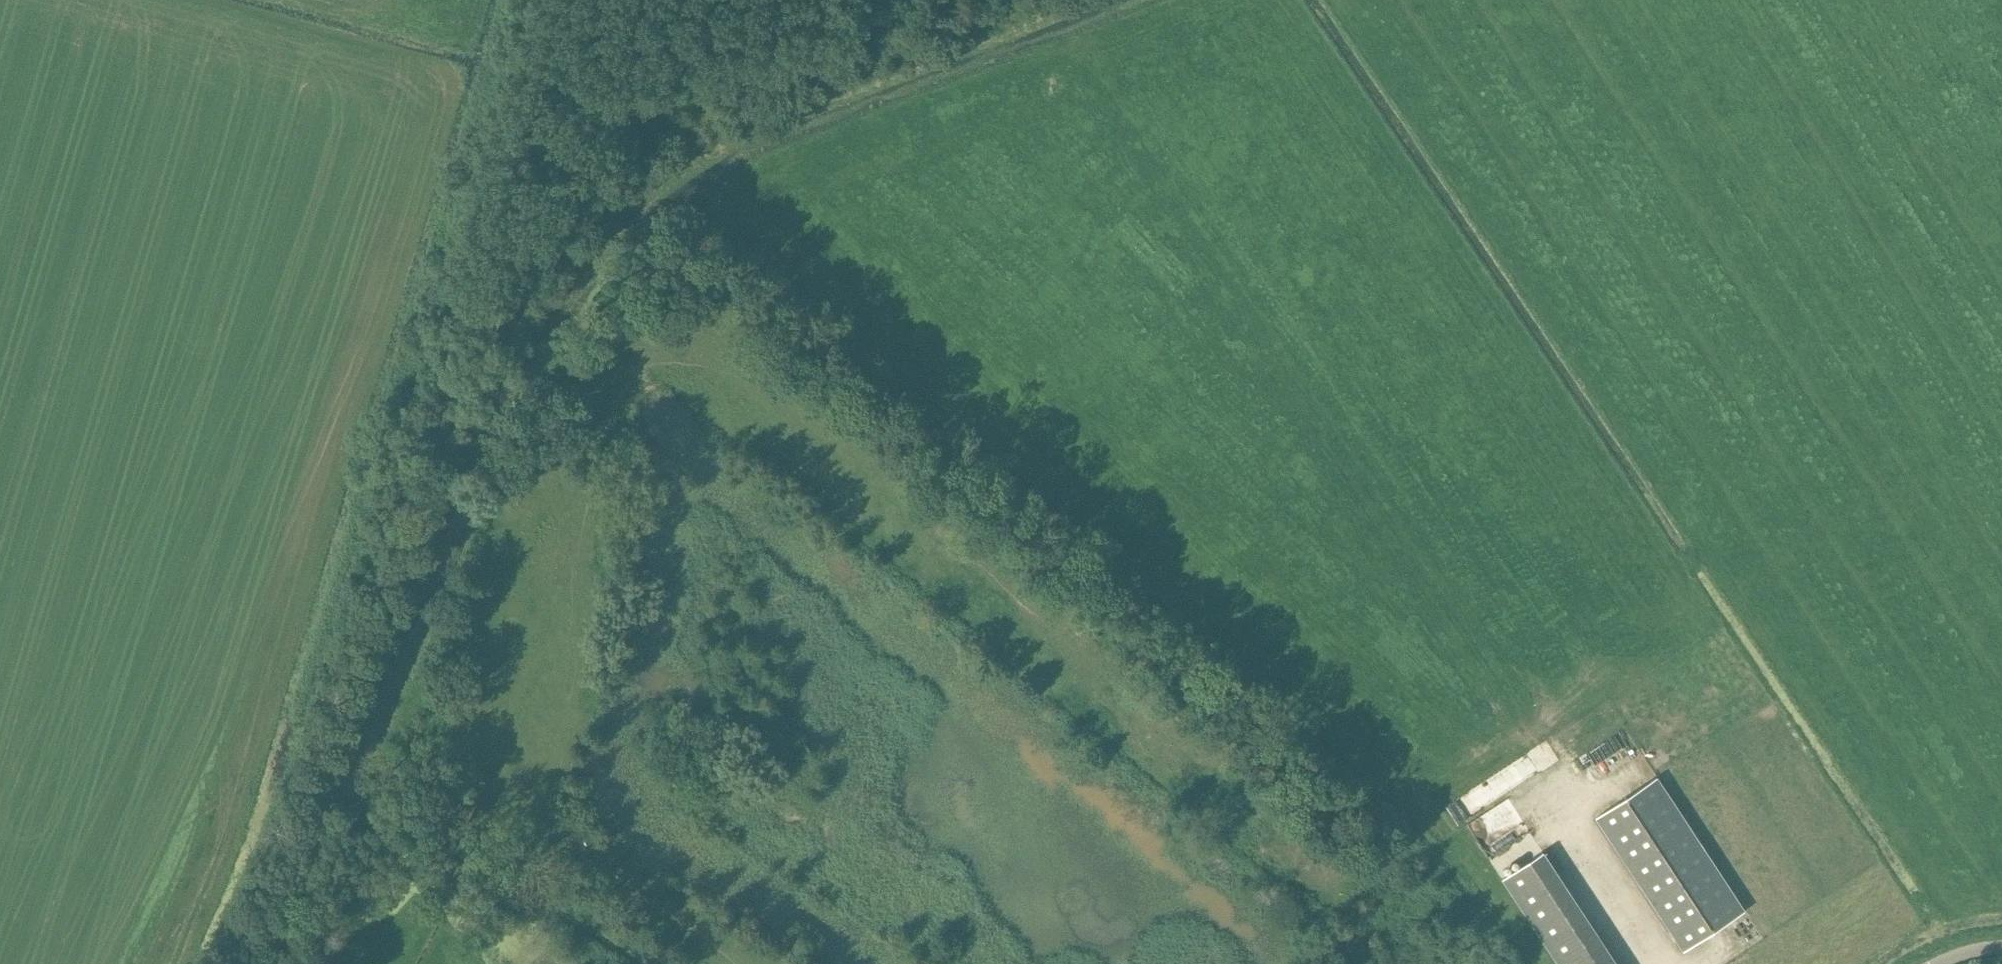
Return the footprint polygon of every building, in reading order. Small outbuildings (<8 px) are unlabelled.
[(1582,788),(1635,766),(1621,733),(1569,754),(1582,788)] [(1655,776),(1593,818),(1681,949),(1742,909),(1655,776)] [(1543,849),(1501,875),(1554,963),(1613,963),(1543,849)]
